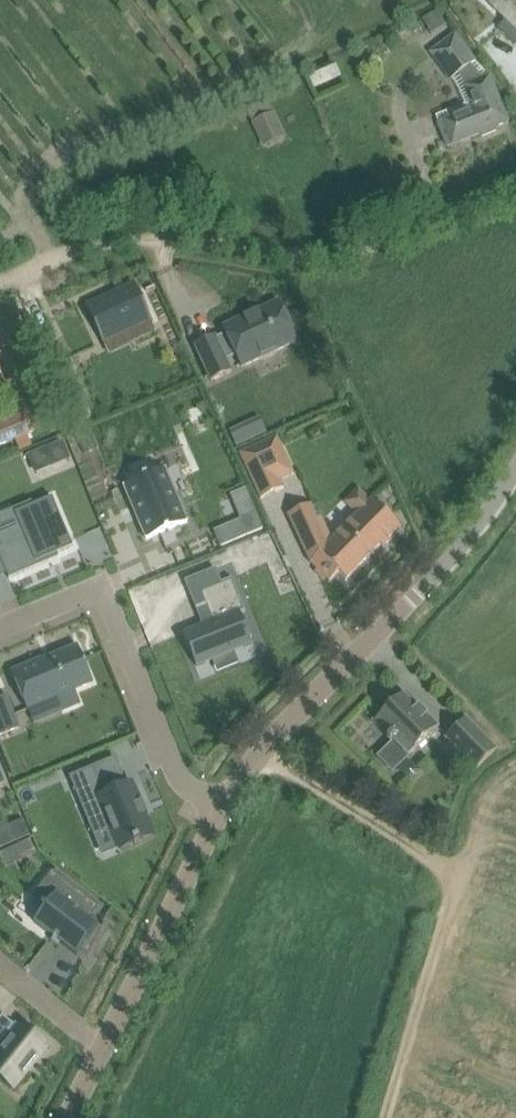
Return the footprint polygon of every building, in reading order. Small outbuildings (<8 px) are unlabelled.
[(508,17),(499,27),(515,43),(515,42),(515,0),(489,0),(508,17)] [(477,61),(455,32),(428,52),(450,81),(459,74),(471,65),(477,61)] [(474,108),(439,123),(440,126),(448,146),(480,133),(482,138),(498,131),(496,127),(508,122),(490,77),(484,80),(471,65),(459,74),(466,87),(474,108)] [(286,136),(275,112),(251,123),(263,147),(286,136)] [(133,285),(89,305),(106,342),(150,321),(133,285)] [(215,335),(195,345),(212,381),(232,372),(227,360),(236,356),(242,367),(298,341),(279,301),(224,327),(226,333),(216,337),(215,335)] [(44,429),(22,377),(5,385),(18,415),(0,422),(0,446),(7,443),(8,444),(44,429)] [(243,424),(229,430),(236,446),(249,440),(243,424)] [(28,436),(17,441),(22,451),(33,447),(28,436)] [(277,437),(240,453),(261,499),(284,488),(280,480),(294,474),(277,437)] [(64,440),(46,447),(53,466),(71,459),(64,440)] [(87,457),(97,480),(122,469),(112,447),(87,457)] [(165,468),(124,486),(147,539),(188,521),(165,468)] [(311,504),(289,514),(304,548),(308,546),(314,559),(310,560),(311,562),(318,568),(315,571),(324,579),(326,577),(330,581),(339,572),(347,580),(381,544),(384,547),(402,529),(387,513),(390,510),(379,499),(375,503),(372,500),(360,487),(345,502),(357,515),(332,541),(321,517),(318,519),(311,504)] [(7,573),(9,578),(50,561),(48,557),(73,546),(53,496),(34,505),(15,513),(21,526),(0,535),(0,556),(7,573)] [(256,513),(214,531),(221,546),(263,529),(256,513)] [(203,625),(184,633),(197,666),(213,660),(216,658),(214,652),(229,646),(231,652),(235,651),(253,644),(240,612),(245,610),(232,578),(222,582),(199,591),(212,622),(203,625)] [(43,658),(12,671),(28,709),(57,697),(63,710),(80,703),(75,690),(94,682),(79,645),(43,660),(43,658)] [(377,720),(390,735),(387,738),(393,743),(379,756),(393,770),(438,725),(419,706),(417,708),(403,693),(383,713),(379,710),(378,711),(382,715),(377,720)] [(0,721),(0,736),(20,728),(15,715),(0,721)] [(446,737),(476,768),(498,749),(468,717),(446,737)] [(95,766),(72,775),(90,821),(108,815),(120,847),(134,842),(135,843),(139,842),(139,840),(152,836),(144,816),(148,815),(143,802),(139,803),(132,784),(127,786),(106,794),(95,766)] [(24,819),(7,826),(14,842),(31,835),(24,819)] [(30,839),(14,847),(20,859),(36,851),(30,839)] [(44,909),(34,922),(77,955),(81,950),(90,956),(105,925),(103,924),(102,926),(90,917),(85,913),(93,903),(98,907),(99,905),(53,870),(51,871),(52,871),(43,883),(56,894),(46,907),(44,905),(42,907),(44,909)] [(14,1087),(48,1045),(22,1025),(18,1029),(13,1026),(14,1025),(2,1015),(0,1018),(0,1075),(14,1087)]
